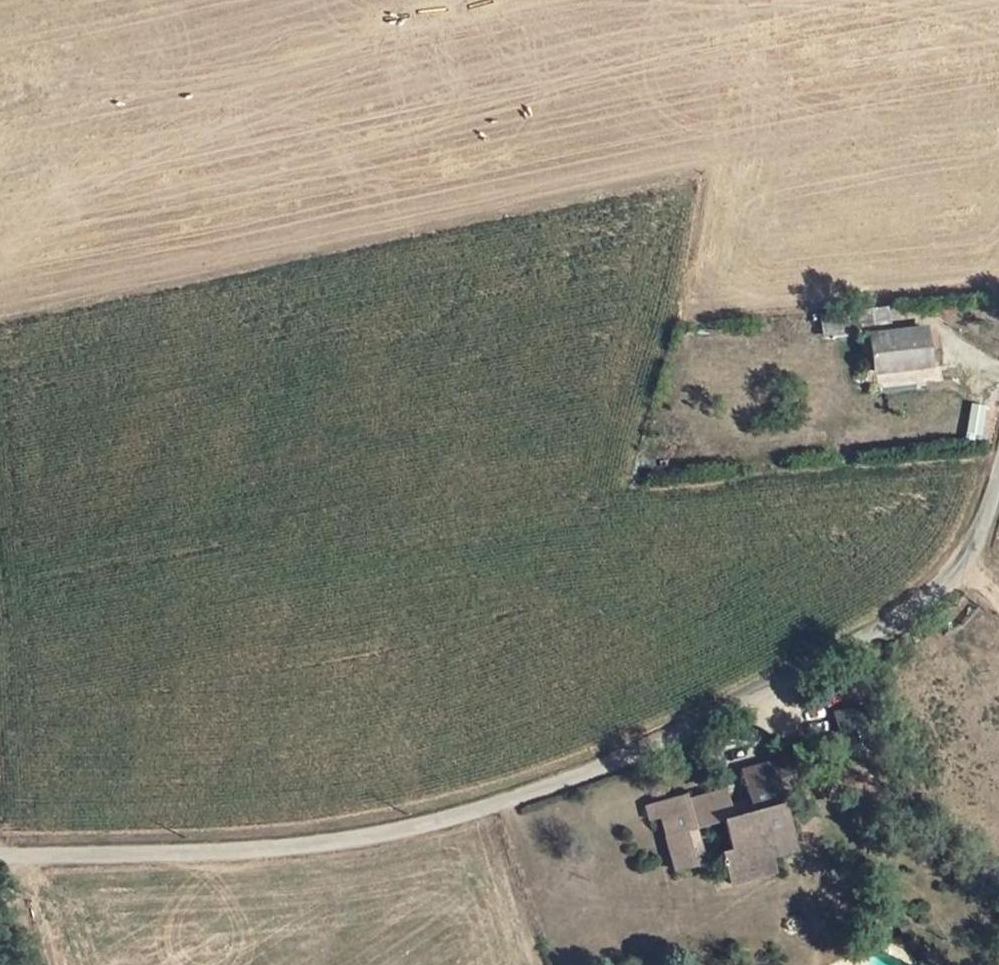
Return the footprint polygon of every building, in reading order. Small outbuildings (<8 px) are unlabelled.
[(860,319),(860,333),(891,330),(890,316),(860,319)] [(928,336),(871,342),(875,377),(900,374),(899,368),(919,366),(920,372),(932,370),(928,336)] [(841,722),(845,744),(873,738),(869,717),(841,722)] [(686,801),(650,808),(655,827),(663,825),(669,859),(697,851),(693,832),(722,826),(726,843),(785,826),(779,797),(782,796),(782,788),(794,787),(791,768),(772,772),(771,769),(743,775),(750,817),(734,820),(729,797),(686,805),(686,801)] [(782,796),(796,794),(794,787),(782,788),(782,796)] [(645,828),(655,827),(650,808),(642,810),(645,828)] [(788,842),(785,826),(726,843),(729,858),(723,860),(728,887),(775,876),(769,846),(788,842)] [(701,870),(697,851),(669,859),(672,876),(701,870)]
